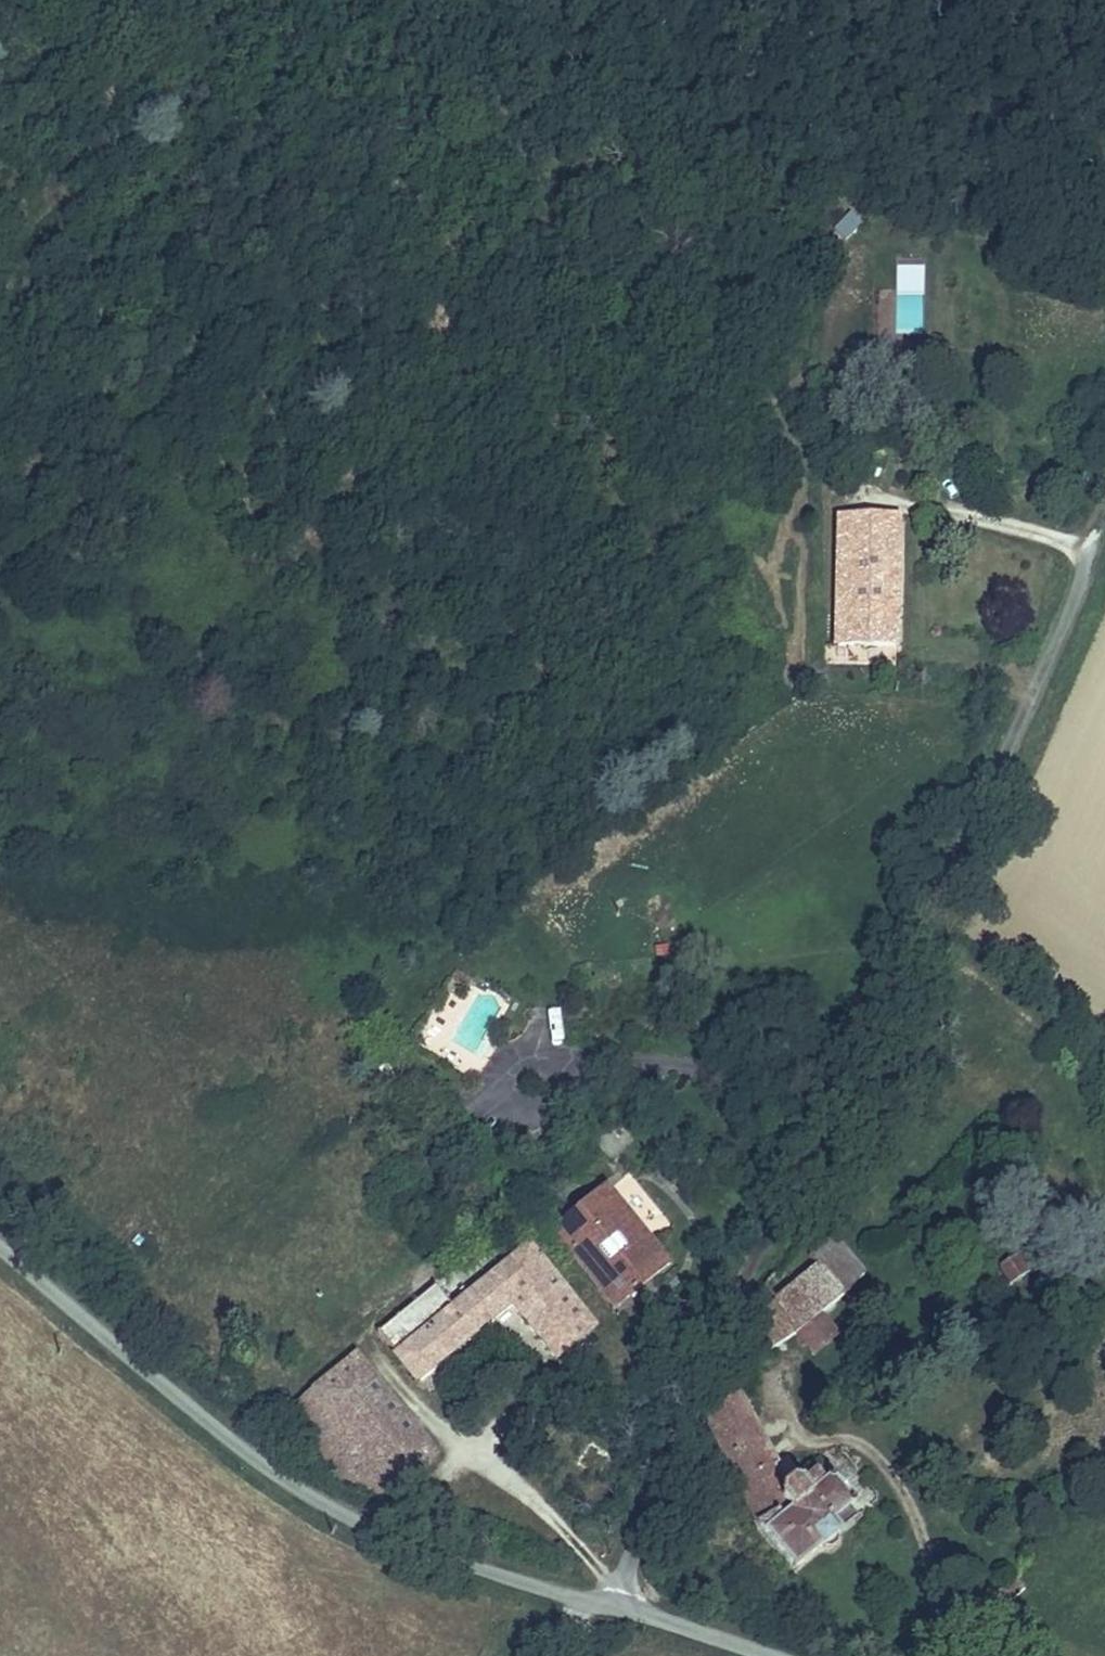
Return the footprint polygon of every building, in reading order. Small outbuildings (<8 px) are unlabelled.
[(898,333),(924,334),(926,264),(899,263),(898,333)] [(897,521),(838,519),(836,648),(896,649),(897,521)] [(561,1007),(545,1010),(550,1045),(566,1043),(561,1007)] [(604,1194),(553,1236),(615,1310),(666,1270),(604,1194)] [(821,1233),(799,1248),(808,1260),(829,1244),(821,1233)] [(775,1303),(752,1321),(775,1351),(796,1334),(820,1316),(863,1282),(829,1244),(808,1260),(799,1248),(770,1270),(772,1273),(769,1279),(767,1286),(766,1290),(768,1294),(771,1297),(774,1301),(775,1303)] [(1064,1265),(1053,1245),(999,1277),(1008,1292),(1021,1285),(1024,1291),(1064,1265)] [(433,1290),(376,1337),(415,1385),(508,1308),(555,1365),(592,1333),(524,1252),(452,1313),(433,1290)] [(820,1316),(796,1334),(817,1359),(818,1356),(840,1337),(820,1316)] [(358,1492),(375,1513),(435,1463),(352,1363),(291,1412),(358,1492)] [(767,1534),(794,1569),(819,1552),(823,1555),(837,1545),(834,1537),(856,1520),(847,1511),(848,1502),(834,1481),(825,1483),(815,1473),(788,1489),(776,1470),(782,1465),(740,1395),(729,1400),(725,1394),(715,1399),(718,1407),(703,1414),(767,1534)]
